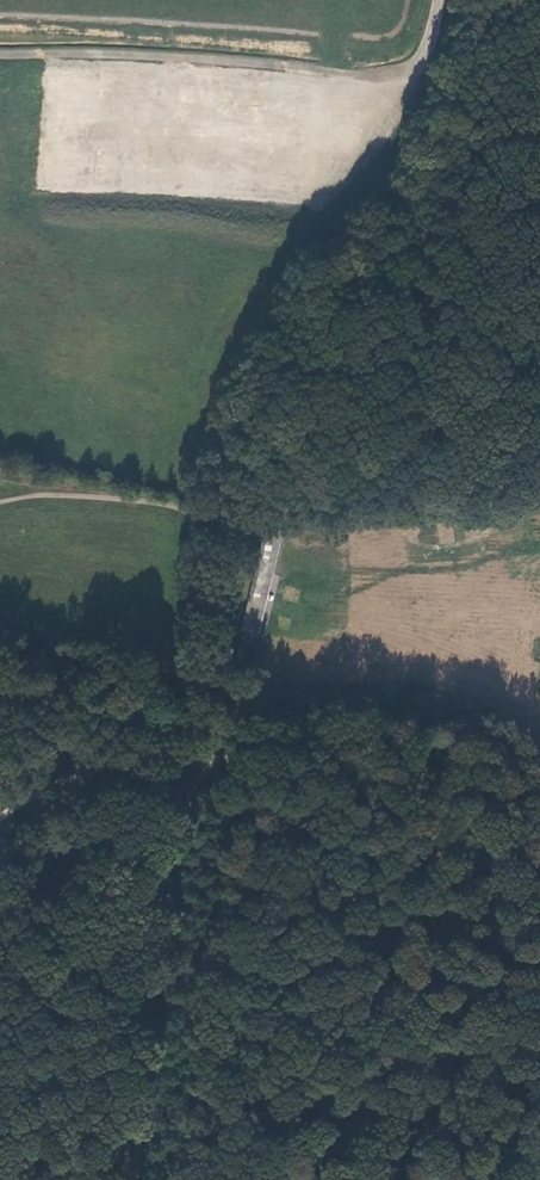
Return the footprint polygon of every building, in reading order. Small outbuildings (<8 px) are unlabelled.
[(265,521),(263,528),(277,531),(279,525),(265,521)] [(261,604),(243,601),(236,630),(255,634),(261,604)]
